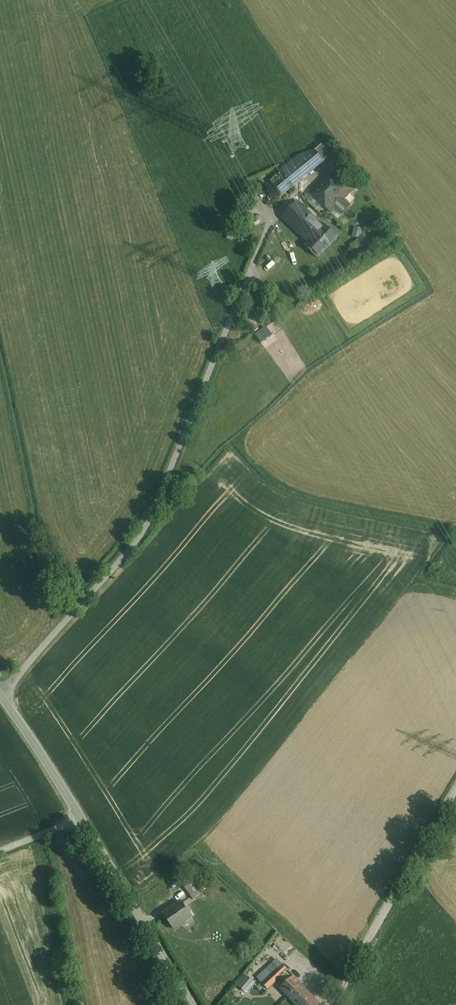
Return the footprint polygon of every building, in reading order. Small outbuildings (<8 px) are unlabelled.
[(267,187),(279,200),(324,163),(313,150),(267,187)] [(336,170),(330,177),(344,190),(325,210),(337,222),(352,208),(345,201),(356,190),(336,170)] [(330,177),(310,197),(325,210),(344,190),(330,177)] [(337,239),(300,206),(283,226),(319,258),(337,239)] [(362,237),(363,227),(354,226),(353,236),(362,237)] [(365,234),(352,243),(356,250),(370,241),(365,234)] [(268,325),(256,333),(262,342),(274,334),(268,325)] [(192,876),(183,882),(194,899),(203,893),(192,876)] [(161,912),(174,929),(194,915),(181,897),(161,912)] [(268,988),(288,968),(277,957),(257,977),(268,988)] [(244,972),(236,982),(247,991),(255,982),(244,972)] [(292,974),(279,986),(298,1004),(317,1004),(320,1002),(292,974)]
